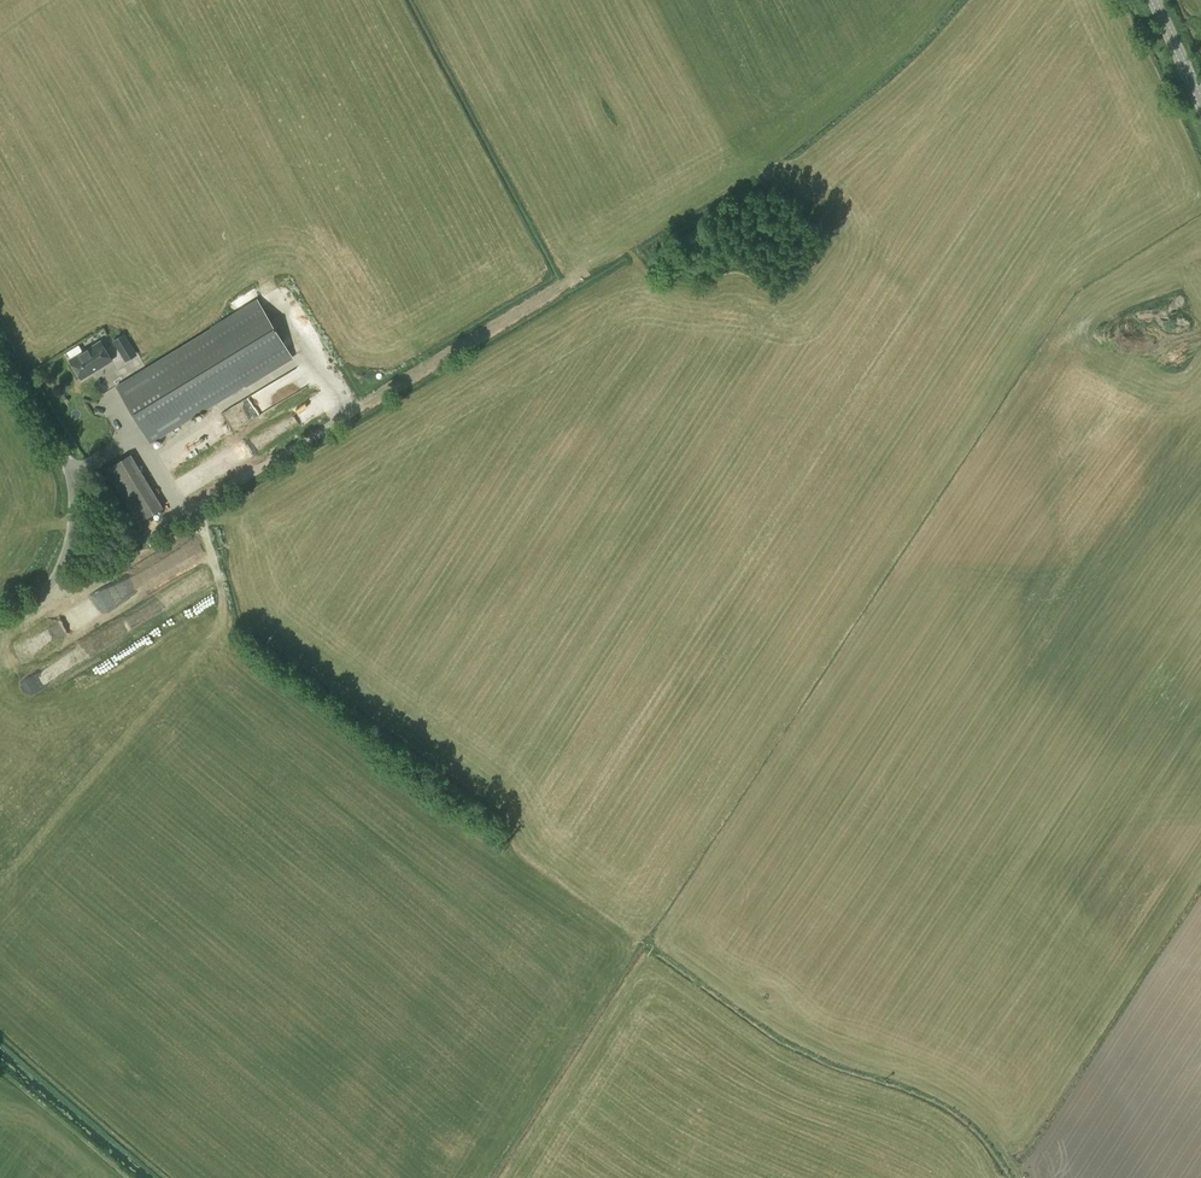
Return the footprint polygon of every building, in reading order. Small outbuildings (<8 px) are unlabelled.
[(293,358),(257,298),(210,327),(211,329),(117,386),(151,443),(245,385),(246,387),(293,358)] [(134,349),(124,333),(113,341),(122,356),(134,349)] [(81,379),(112,361),(100,342),(70,360),(81,379)] [(137,523),(162,508),(130,455),(105,470),(137,523)]
